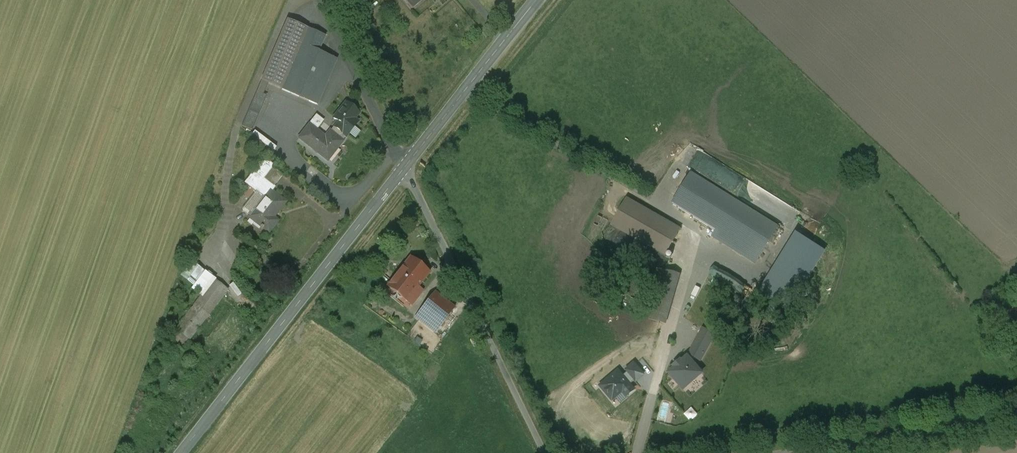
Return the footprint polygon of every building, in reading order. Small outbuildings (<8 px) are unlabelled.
[(413,9),(423,0),(405,0),(413,9)] [(242,127),(252,131),(267,96),(264,95),(268,84),(317,105),(337,60),(319,52),(326,36),(287,20),(242,127)] [(332,125),(346,137),(359,120),(355,117),(360,111),(346,101),(333,117),(336,120),(332,125)] [(327,161),(346,137),(332,125),(325,133),(318,128),(324,121),(317,115),(299,138),(327,161)] [(286,203),(273,192),(276,188),(274,187),(278,182),(268,174),(273,168),(274,166),(266,159),(260,167),(258,166),(245,183),(256,192),(257,191),(258,192),(266,198),(255,210),(250,217),(249,217),(269,233),(278,221),(274,218),(286,203)] [(273,168),(268,174),(278,182),(283,176),(273,168)] [(778,227),(693,174),(673,205),(716,231),(759,258),(778,227)] [(255,210),(266,198),(258,192),(242,211),(250,217),(255,210)] [(680,230),(627,200),(612,227),(665,257),(680,230)] [(755,264),(759,258),(716,231),(712,238),(755,264)] [(438,266),(416,248),(391,278),(416,299),(428,285),(424,282),(438,266)] [(203,293),(180,328),(197,339),(233,285),(196,260),(185,275),(199,284),(196,288),(203,293)] [(680,276),(662,270),(653,301),(672,307),(680,276)] [(460,301),(440,286),(424,308),(444,322),(460,301)] [(693,348),(704,355),(715,336),(703,329),(693,348)] [(704,355),(693,348),(689,355),(695,359),(701,362),(704,355)] [(669,374),(684,390),(702,374),(692,363),(687,357),(682,363),(680,361),(674,367),(675,368),(669,374)]
